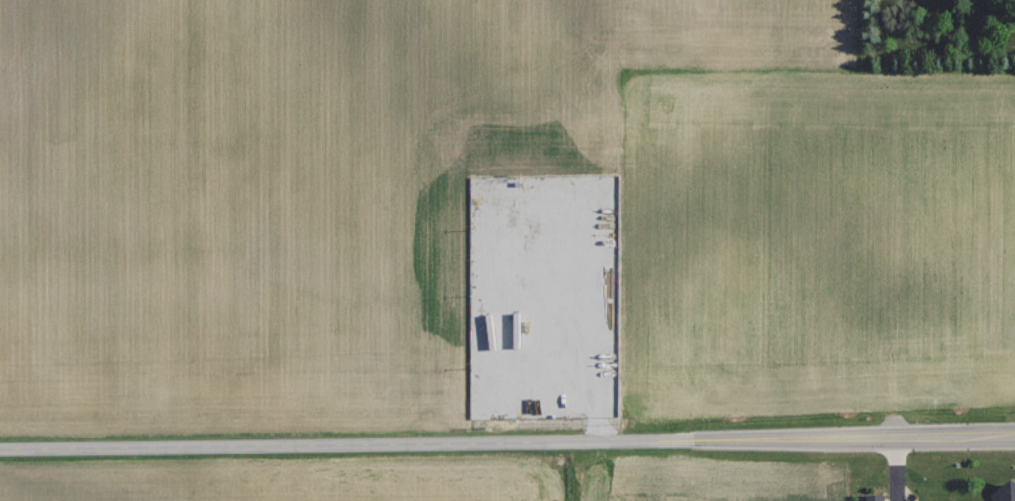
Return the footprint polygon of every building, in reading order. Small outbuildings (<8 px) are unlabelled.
[(1014,478),(991,494),(995,500),(1014,500),(1014,479),(1014,478)]
